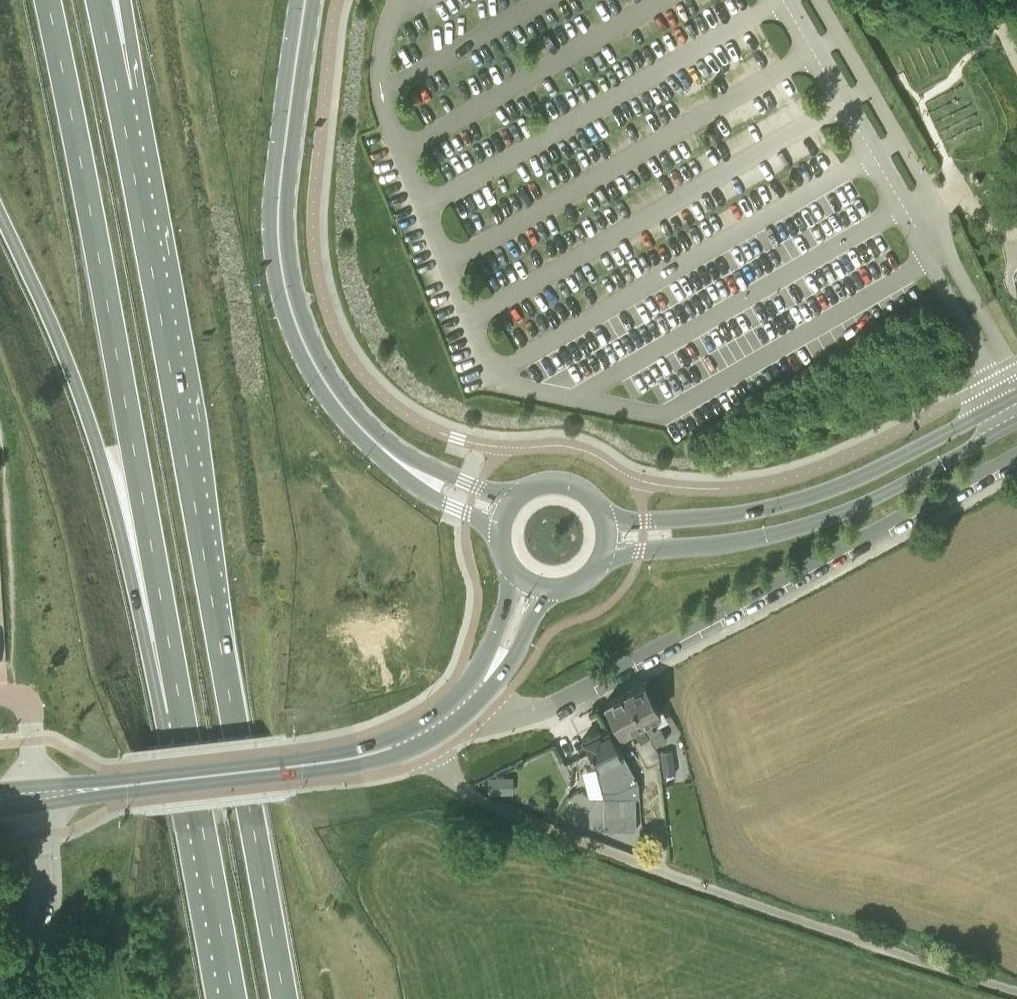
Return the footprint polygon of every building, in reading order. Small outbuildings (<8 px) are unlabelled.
[(626,691),(655,745),(666,739),(653,718),(661,714),(644,682),(626,691)] [(659,760),(659,759),(658,753),(654,746),(655,745),(626,691),(604,703),(621,735),(634,728),(639,737),(634,740),(647,766),(659,760)] [(638,782),(618,745),(609,727),(601,732),(599,728),(582,737),(599,768),(610,762),(625,790),(638,782)] [(659,751),(663,774),(675,773),(671,749),(659,751)] [(501,793),(500,776),(487,776),(488,793),(501,793)] [(635,796),(603,797),(604,830),(635,830),(635,796)]
